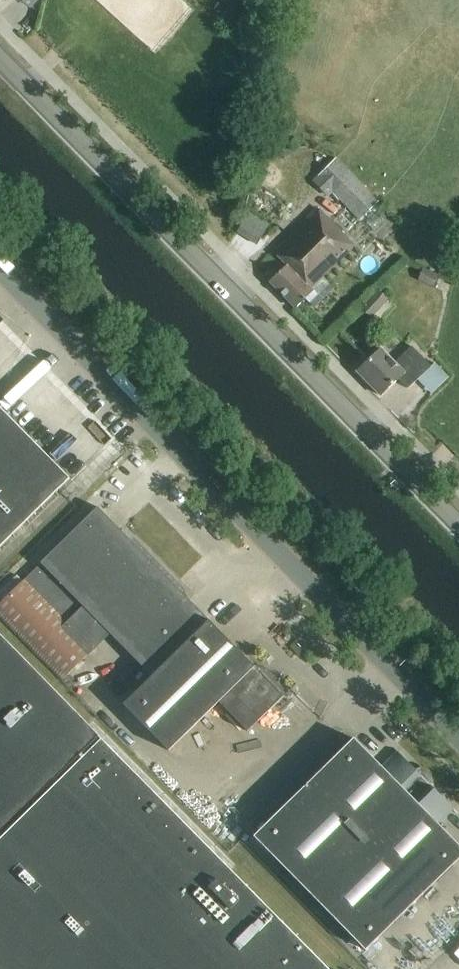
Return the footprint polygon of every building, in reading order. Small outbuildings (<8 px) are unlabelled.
[(378,202),(336,159),(317,178),(359,221),(378,202)] [(354,246),(319,210),(274,252),(278,256),(277,256),(286,266),(269,282),(295,308),(312,291),(311,289),(354,246)] [(417,281),(434,289),(440,276),(423,268),(417,281)] [(362,308),(372,318),(388,300),(378,291),(362,308)] [(395,364),(380,349),(357,371),(381,396),(399,379),(408,389),(431,367),(412,347),(395,364)] [(71,480),(0,407),(0,549),(71,480)] [(98,508),(41,564),(0,605),(0,619),(62,682),(111,634),(154,678),(125,706),(170,751),(220,702),(249,731),(284,697),(98,508)] [(111,750),(99,738),(100,738),(0,635),(0,859),(111,750)] [(397,753),(382,768),(354,740),(318,774),(429,889),(458,860),(458,847),(438,825),(453,810),(397,753)] [(111,750),(0,859),(0,968),(328,968),(111,750)] [(429,889),(318,774),(254,837),(365,952),(429,889)]
